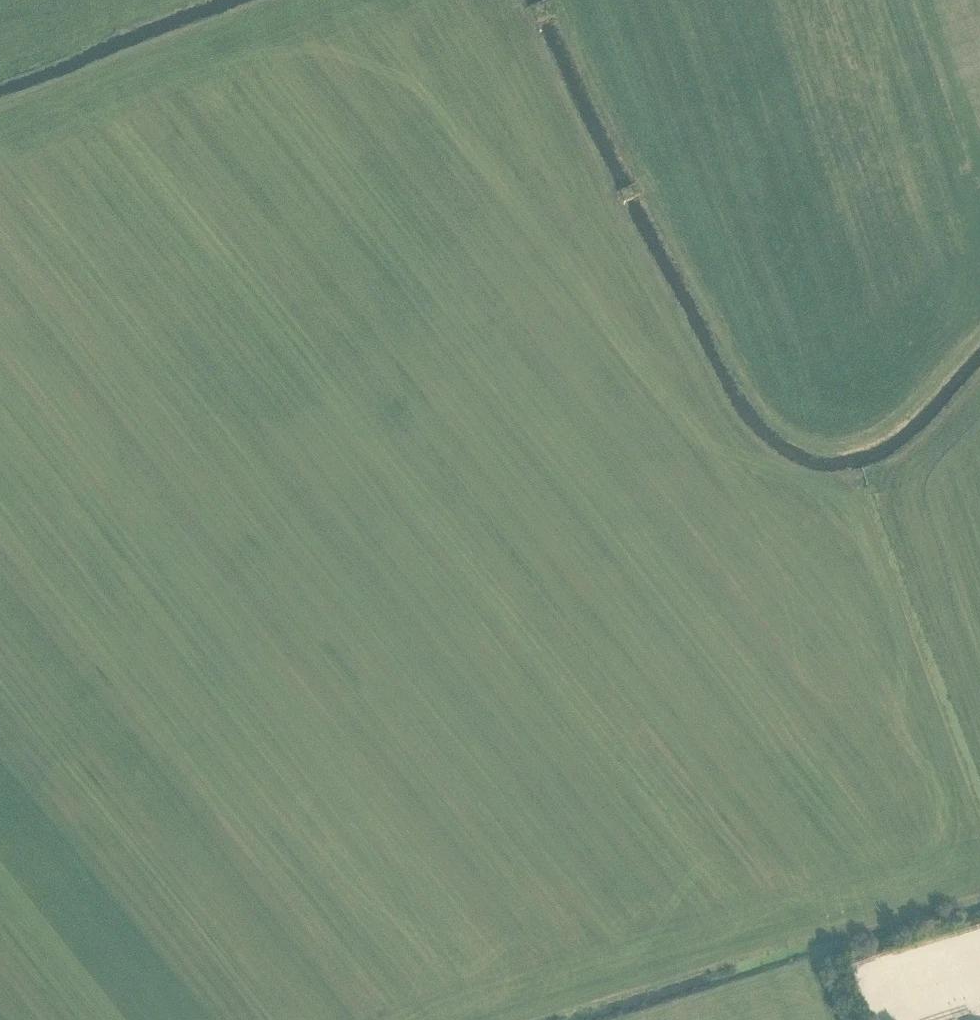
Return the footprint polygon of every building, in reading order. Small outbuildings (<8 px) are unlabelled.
[(872,1019),(895,1019),(891,1000),(882,1001),(880,989),(871,991),(869,978),(860,980),(861,986),(865,985),(872,1019)]
